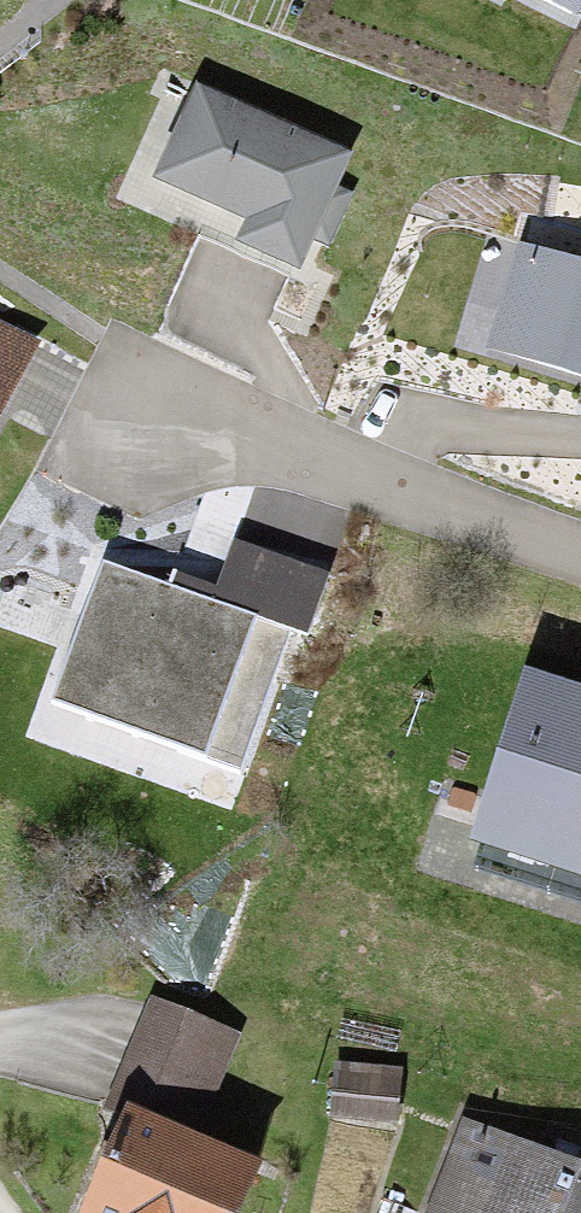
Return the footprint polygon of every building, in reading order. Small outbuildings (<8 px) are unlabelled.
[(560,30),(574,0),(500,0),(560,30)] [(270,278),(329,165),(184,89),(124,202),(270,278)] [(496,249),(466,345),(580,380),(580,274),(496,249)] [(35,358),(0,341),(0,427),(35,358)] [(257,790),(328,584),(224,548),(204,607),(98,571),(47,718),(257,790)] [(532,690),(480,851),(580,884),(580,706),(532,690)] [(156,1012),(66,1212),(231,1212),(253,1164),(196,1139),(236,1047),(156,1012)] [(396,1081),(331,1074),(326,1130),(390,1137),(396,1081)] [(491,1136),(462,1212),(580,1212),(580,1169),(491,1136)]
